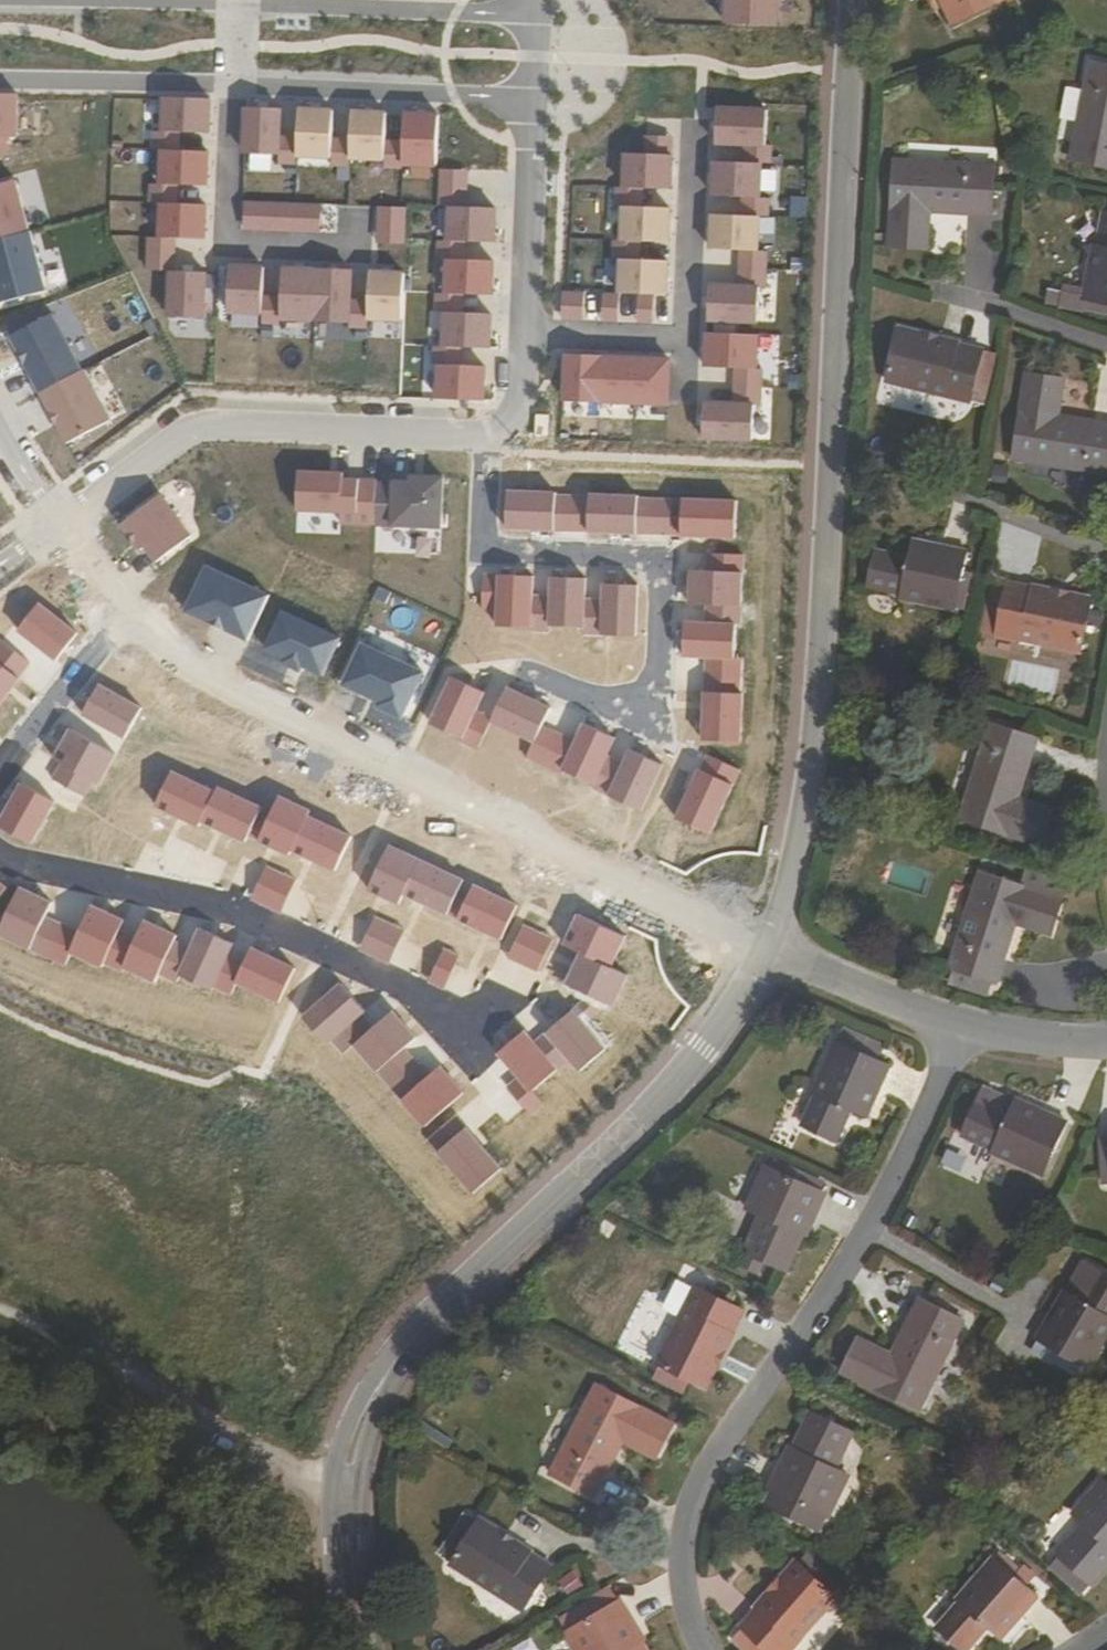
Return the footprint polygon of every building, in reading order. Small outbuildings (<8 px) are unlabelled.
[(727,24),(778,27),(779,0),(728,0),(727,24)] [(950,24),(998,0),(939,0),(950,24)] [(1089,63),(1070,162),(1106,169),(1106,66),(1089,63)] [(0,94),(0,157),(1,157),(1,137),(11,137),(12,94),(0,94)] [(211,99),(166,97),(164,131),(153,131),(152,150),(163,150),(180,151),(181,132),(210,133),(211,99)] [(281,101),(247,100),(245,146),(279,148),(279,157),(298,158),(298,149),(299,130),(280,129),(281,101)] [(334,104),(300,102),(299,130),(298,149),(332,150),(332,159),(350,160),(351,151),(351,132),(333,131),(334,104)] [(387,106),(353,104),(351,151),(385,152),(385,161),(403,162),(403,157),(404,134),(386,134),(387,106)] [(440,108),(405,107),(404,134),(403,157),(438,159),(438,167),(456,168),(457,141),(439,140),(440,108)] [(767,111),(717,109),(716,144),(744,145),(744,163),(765,164),(771,164),(772,145),(766,145),(767,111)] [(671,190),(673,138),(646,137),(645,154),(626,153),(625,188),(643,189),(671,190)] [(208,186),(209,152),(180,151),(163,150),(162,185),(151,184),(150,202),(162,203),(178,204),(179,185),(208,186)] [(927,227),(914,226),(914,212),(927,213),(990,215),(994,167),(894,161),(887,247),(925,250),(927,227)] [(744,163),(715,162),(714,196),(742,197),(742,216),(763,217),(769,217),(770,198),(764,198),(765,164),(744,163)] [(0,186),(0,240),(27,232),(16,183),(0,186)] [(468,189),(440,188),(440,206),(450,207),(449,241),(465,242),(494,243),(496,209),(467,207),(468,189)] [(643,189),(616,188),(615,206),(624,206),(623,241),(641,242),(669,243),(670,208),(643,207),(643,189)] [(287,203),(251,201),(250,231),(286,233),(287,203)] [(178,204),(162,203),(161,237),(176,238),(205,239),(207,205),(178,204)] [(323,204),(287,203),(286,233),(322,234),(323,204)] [(408,208),(380,207),(379,243),(406,244),(408,208)] [(927,227),(927,213),(914,212),(914,226),(927,227)] [(1106,214),(1100,249),(1094,248),(1084,295),(1092,297),(1106,300),(1106,214)] [(742,216),(713,215),(711,248),(740,250),(739,269),(767,270),(768,251),(762,250),(763,217),(742,216)] [(0,240),(0,301),(1,303),(46,289),(28,232),(27,232),(0,240)] [(161,237),(148,237),(147,270),(169,271),(167,317),(202,319),(204,272),(174,271),(176,238),(161,237)] [(449,241),(438,241),(437,259),(465,260),(465,242),(449,241)] [(623,241),(614,241),(613,259),(622,259),(620,294),(638,295),(655,295),(667,296),(668,261),(640,260),(641,242),(623,241)] [(230,266),(228,312),(263,313),(264,297),(265,268),(230,266)] [(318,270),(283,269),(282,297),(264,297),(263,313),(262,324),(281,325),(281,319),(315,320),(318,270)] [(739,287),(710,286),(708,321),(759,323),(760,289),(766,289),(767,270),(739,269),(739,287)] [(352,272),(318,270),(315,320),(350,322),(350,328),(368,329),(369,319),(369,301),(351,301),(352,272)] [(405,274),(370,272),(369,301),(369,319),(403,320),(405,274)] [(1089,310),(1092,297),(1084,295),(1062,290),(1059,304),(1089,310)] [(584,322),(585,292),(569,292),(567,321),(584,322)] [(463,295),(436,293),(435,312),(446,312),(444,347),(462,347),(490,349),(491,314),(463,313),(463,295)] [(619,324),(620,294),(603,293),(602,323),(619,324)] [(655,295),(638,295),(637,324),(653,325),(655,295)] [(1092,297),(1089,310),(1106,313),(1106,300),(1092,297)] [(10,336),(40,393),(82,371),(52,314),(10,336)] [(989,401),(998,361),(981,356),(984,346),(901,326),(889,376),(989,401)] [(758,335),(708,333),(706,368),(731,369),(731,387),(758,388),(759,370),(757,370),(758,335)] [(444,347),(433,346),(433,365),(440,365),(438,400),(484,401),(485,367),(461,366),(462,347),(444,347)] [(1001,350),(984,346),(981,356),(998,361),(1001,350)] [(560,356),(559,402),(600,404),(602,357),(560,356)] [(636,359),(602,357),(600,404),(634,405),(636,359)] [(671,360),(636,359),(634,405),(669,407),(671,360)] [(82,371),(40,393),(71,443),(113,417),(84,370),(82,371)] [(1013,460),(1106,476),(1106,426),(1057,418),(1064,381),(1027,375),(1013,460)] [(730,405),(705,404),(703,438),(754,440),(755,407),(757,407),(758,388),(731,387),(730,405)] [(300,472),(298,511),(342,513),(341,523),(376,524),(377,485),(343,484),(343,473),(300,472)] [(377,485),(376,524),(375,531),(442,533),(444,478),(411,476),(411,482),(378,480),(377,485)] [(556,493),(508,492),(506,530),(555,532),(556,493)] [(590,495),(556,493),(555,532),(589,533),(590,495)] [(638,496),(590,495),(589,533),(637,535),(638,496)] [(683,498),(638,496),(637,535),(681,537),(683,502),(683,498)] [(135,532),(154,558),(159,555),(170,570),(205,544),(174,502),(135,532)] [(734,504),(683,502),(681,537),(733,538),(734,504)] [(938,548),(915,542),(913,548),(937,554),(938,548)] [(938,548),(937,554),(913,548),(911,559),(878,552),(870,585),(903,593),(901,599),(952,609),(953,604),(958,581),(962,582),(964,573),(968,554),(938,548)] [(979,577),(964,573),(962,582),(977,585),(979,577)] [(266,603),(203,574),(186,612),(249,641),(266,603)] [(499,610),(500,575),(482,574),(481,610),(499,610)] [(534,576),(500,575),(499,610),(498,627),(532,628),(533,593),(534,576)] [(586,578),(552,577),(552,594),(550,628),(584,630),(586,600),(586,578)] [(962,582),(958,581),(953,604),(973,608),(977,585),(962,582)] [(639,586),(604,585),(604,601),(602,636),(637,638),(639,586)] [(1005,597),(998,632),(997,635),(1081,653),(1091,602),(1007,586),(1007,590),(1005,597)] [(993,587),(992,594),(1005,597),(1007,590),(993,587)] [(552,594),(533,593),(532,628),(550,628),(552,594)] [(992,594),(985,628),(998,632),(1005,597),(992,594)] [(602,636),(604,601),(586,600),(584,630),(584,636),(602,636)] [(40,604),(19,631),(58,661),(78,634),(40,604)] [(972,613),(973,608),(953,604),(952,609),(972,613)] [(341,638),(283,611),(266,649),(295,662),(292,667),(306,674),(309,669),(324,676),(341,638)] [(31,664),(3,641),(0,645),(0,705),(31,664)] [(406,714),(427,668),(370,641),(351,683),(386,699),(384,704),(406,714)] [(100,685),(84,715),(126,739),(143,709),(100,685)] [(1018,798),(1037,740),(990,725),(959,820),(1041,847),(1054,810),(1018,798)] [(61,763),(53,779),(79,793),(88,777),(97,783),(114,753),(71,729),(54,759),(61,763)] [(215,796),(170,775),(156,806),(200,826),(202,823),(215,796)] [(0,826),(0,827),(33,844),(56,802),(23,783),(0,826)] [(215,796),(202,823),(246,844),(261,813),(217,792),(215,796)] [(280,797),(259,842),(290,856),(291,853),(306,823),(311,812),(280,797)] [(350,843),(306,823),(291,853),(335,874),(350,843)] [(177,838),(161,870),(191,884),(206,852),(177,838)] [(389,846),(369,890),(400,905),(404,896),(418,866),(420,861),(389,846)] [(462,886),(418,866),(404,896),(448,917),(462,886)] [(267,867),(252,899),(281,913),(296,881),(267,867)] [(958,970),(986,979),(991,981),(996,982),(1015,924),(1050,936),(1062,899),(981,872),(949,967),(953,968),(958,970)] [(9,890),(0,883),(0,902),(9,890)] [(0,931),(49,955),(64,924),(47,916),(53,903),(21,887),(0,931)] [(473,889),(459,919),(502,940),(517,909),(473,889)] [(64,924),(49,955),(66,963),(72,950),(104,965),(119,935),(125,921),(92,906),(80,932),(64,924)] [(580,914),(565,945),(582,953),(609,966),(624,935),(580,914)] [(375,918),(360,949),(390,964),(405,932),(375,918)] [(119,935),(104,965),(121,973),(125,964),(157,979),(172,949),(178,935),(146,920),(135,943),(119,935)] [(523,925),(508,957),(539,971),(553,940),(523,925)] [(172,949),(157,979),(174,987),(181,973),(213,988),(228,957),(234,944),(202,929),(189,957),(172,949)] [(244,965),(228,957),(213,988),(230,996),(236,982),(281,1003),(296,969),(253,948),(244,965)] [(444,950),(429,982),(445,989),(460,958),(444,950)] [(582,953),(567,984),(611,1005),(626,974),(609,966),(582,953)] [(958,970),(953,968),(949,981),(954,982),(958,970)] [(986,979),(958,970),(954,982),(982,991),(986,979)] [(982,991),(987,993),(991,981),(986,979),(982,991)] [(343,984),(307,1015),(342,1056),(358,1042),(372,1030),(360,1017),(367,1012),(343,984)] [(535,1043),(557,1068),(568,1057),(578,1069),(604,1047),(572,1010),(535,1043)] [(372,1030),(358,1042),(394,1083),(418,1062),(406,1048),(417,1038),(393,1011),(372,1030)] [(508,1088),(530,1113),(543,1102),(532,1090),(557,1068),(535,1043),(524,1031),(499,1054),(521,1078),(508,1088)] [(891,1066),(864,1054),(861,1059),(837,1048),(816,1093),(822,1096),(807,1127),(838,1141),(854,1110),(867,1116),(891,1066)] [(430,1076),(418,1062),(394,1083),(430,1125),(466,1094),(441,1066),(430,1076)] [(991,1093),(985,1091),(980,1103),(986,1106),(991,1093)] [(991,1093),(986,1106),(1012,1118),(1018,1105),(991,1093)] [(1012,1118),(986,1106),(980,1103),(965,1134),(997,1149),(995,1154),(1041,1174),(1052,1149),(1056,1151),(1068,1124),(1019,1102),(1018,1105),(1012,1118)] [(465,1127),(440,1150),(473,1186),(498,1163),(465,1127)] [(768,1169),(775,1173),(780,1164),(773,1161),(768,1169)] [(817,1182),(780,1164),(775,1173),(813,1190),(817,1182)] [(800,1235),(804,1224),(811,1227),(825,1195),(821,1193),(813,1190),(775,1173),(768,1169),(766,1168),(747,1210),(760,1216),(745,1253),(765,1262),(787,1272),(803,1236),(800,1235)] [(813,1190),(821,1193),(824,1185),(817,1182),(813,1190)] [(806,1237),(811,1227),(804,1224),(800,1235),(803,1236),(806,1237)] [(765,1262),(745,1253),(739,1266),(759,1275),(765,1262)] [(1056,1323),(1049,1320),(1038,1341),(1040,1342),(1046,1346),(1063,1356),(1065,1353),(1083,1363),(1089,1367),(1106,1335),(1106,1279),(1096,1273),(1079,1303),(1070,1298),(1056,1323)] [(745,1311),(698,1289),(661,1363),(707,1387),(745,1311)] [(1049,1320),(1056,1323),(1070,1298),(1064,1294),(1049,1320)] [(918,1298),(892,1354),(886,1367),(872,1361),(879,1347),(859,1337),(843,1370),(919,1409),(963,1320),(918,1298)] [(1040,1357),(1046,1346),(1040,1342),(1034,1353),(1040,1357)] [(1060,1365),(1077,1374),(1083,1363),(1065,1353),(1063,1356),(1046,1346),(1040,1357),(1058,1367),(1060,1365)] [(872,1361),(886,1367),(892,1354),(879,1347),(872,1361)] [(1089,1367),(1083,1363),(1077,1374),(1083,1377),(1089,1367)] [(673,1425),(597,1385),(551,1473),(594,1495),(624,1441),(630,1428),(643,1434),(636,1448),(656,1458),(673,1425)] [(798,1451),(794,1460),(785,1457),(770,1490),(774,1491),(784,1496),(777,1510),(813,1527),(818,1513),(827,1516),(829,1518),(848,1476),(836,1470),(853,1433),(811,1413),(794,1450),(798,1451)] [(630,1428),(624,1441),(636,1448),(643,1434),(630,1428)] [(789,1448),(785,1457),(794,1460),(798,1451),(794,1450),(789,1448)] [(1106,1567),(1106,1484),(1101,1480),(1071,1514),(1082,1523),(1056,1554),(1058,1555),(1065,1562),(1086,1580),(1092,1584),(1106,1567)] [(777,1510),(784,1496),(774,1491),(768,1505),(777,1510)] [(827,1516),(818,1513),(813,1527),(820,1530),(827,1516)] [(1041,1543),(1053,1552),(1077,1523),(1065,1513),(1041,1543)] [(474,1530),(477,1524),(468,1519),(465,1524),(474,1530)] [(451,1565),(523,1610),(550,1566),(479,1521),(477,1524),(474,1530),(459,1553),(454,1561),(451,1565)] [(459,1553),(474,1530),(465,1524),(449,1547),(459,1553)] [(449,1547),(444,1555),(454,1561),(459,1553),(449,1547)] [(991,1561),(1007,1575),(1015,1565),(999,1551),(991,1561)] [(1058,1555),(1050,1565),(1057,1572),(1065,1562),(1058,1555)] [(1007,1575),(991,1561),(957,1600),(961,1602),(939,1628),(963,1649),(965,1649),(986,1626),(1000,1638),(1037,1596),(1025,1586),(1015,1577),(1012,1580),(1007,1575)] [(1065,1562),(1057,1572),(1078,1590),(1086,1580),(1065,1562)] [(796,1563),(740,1628),(742,1629),(748,1635),(765,1649),(788,1649),(835,1598),(796,1563)] [(1015,1565),(1007,1575),(1012,1580),(1015,1577),(1025,1586),(1034,1575),(1023,1567),(1021,1570),(1015,1565)] [(566,1598),(584,1587),(576,1574),(558,1584),(566,1598)] [(1086,1580),(1078,1590),(1083,1594),(1092,1584),(1086,1580)] [(565,1634),(575,1649),(648,1649),(642,1641),(645,1640),(621,1600),(605,1610),(598,1614),(575,1628),(568,1633),(565,1634)] [(598,1614),(605,1610),(598,1600),(591,1605),(598,1614)] [(575,1628),(598,1614),(591,1605),(569,1618),(575,1628)] [(568,1633),(575,1628),(569,1618),(561,1622),(568,1633)] [(734,1639),(740,1645),(748,1635),(742,1629),(734,1639)] [(748,1635),(740,1645),(746,1649),(765,1649),(748,1635)]
